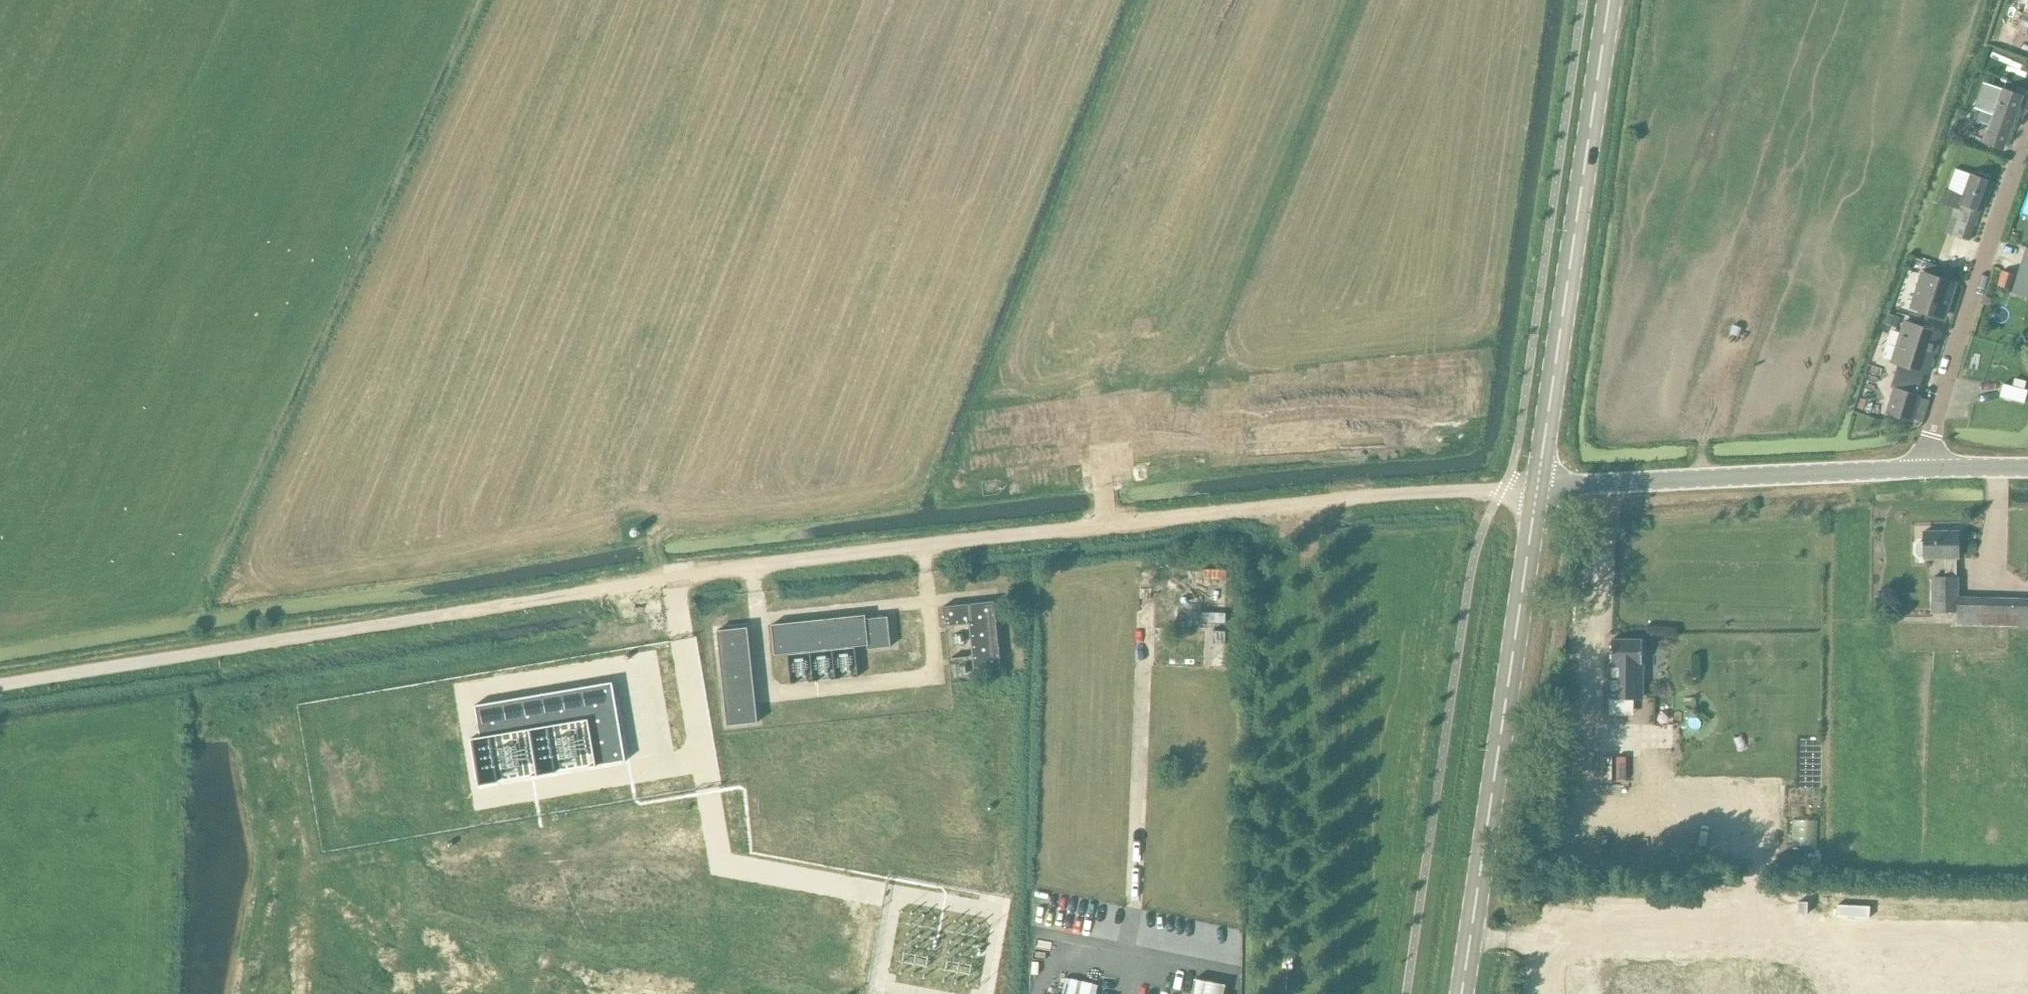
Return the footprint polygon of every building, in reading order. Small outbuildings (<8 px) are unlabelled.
[(2027,1),(2017,33),(2027,36),(2027,1)] [(1984,142),(2003,149),(2022,96),(1983,82),(1974,108),(1993,115),(1984,142)] [(1945,233),(1970,241),(1980,211),(1981,211),(1991,180),(1970,174),(1963,195),(1945,189),(1940,203),(1954,207),(1945,233)] [(2026,247),(2016,278),(2027,282),(2027,247),(2026,247)] [(1936,279),(1940,266),(1928,262),(1924,275),(1915,305),(1943,314),(1953,284),(1936,279)] [(2010,289),(2016,274),(2002,268),(1996,283),(2010,289)] [(1925,371),(1929,373),(1941,333),(1906,322),(1899,347),(1904,348),(1899,363),(1925,371)] [(1918,394),(1925,371),(1899,363),(1898,363),(1890,385),(1894,386),(1885,414),(1913,424),(1916,415),(1922,417),(1928,400),(1921,398),(1922,396),(1918,394)] [(2003,397),(2027,400),(2027,385),(2004,382),(2003,397)] [(1958,531),(1924,532),(1924,542),(1920,542),(1915,545),(1916,554),(1920,556),(1925,556),(1925,559),(1946,558),(1946,576),(1932,576),(1932,612),(1957,612),(1956,624),(2027,626),(2027,598),(1960,596),(1960,576),(1957,576),(1956,558),(1959,558),(1958,531)] [(969,625),(974,671),(1001,668),(994,602),(943,607),(946,627),(969,625)] [(772,625),(775,655),(788,653),(810,651),(832,649),(855,646),(867,645),(867,649),(891,647),(888,617),(865,619),(865,615),(772,625)] [(717,631),(727,726),(758,722),(748,627),(717,631)] [(1225,669),(1226,630),(1213,630),(1211,668),(1225,669)] [(1611,698),(1642,698),(1642,663),(1643,663),(1643,640),(1612,639),(1611,663),(1611,698)] [(613,680),(475,704),(481,735),(589,717),(597,764),(627,759),(613,680)] [(1674,715),(1674,724),(1656,723),(1655,745),(1673,746),(1673,758),(1689,759),(1690,716),(1674,715)] [(1193,993),(1227,993),(1228,981),(1196,977),(1193,993)]
